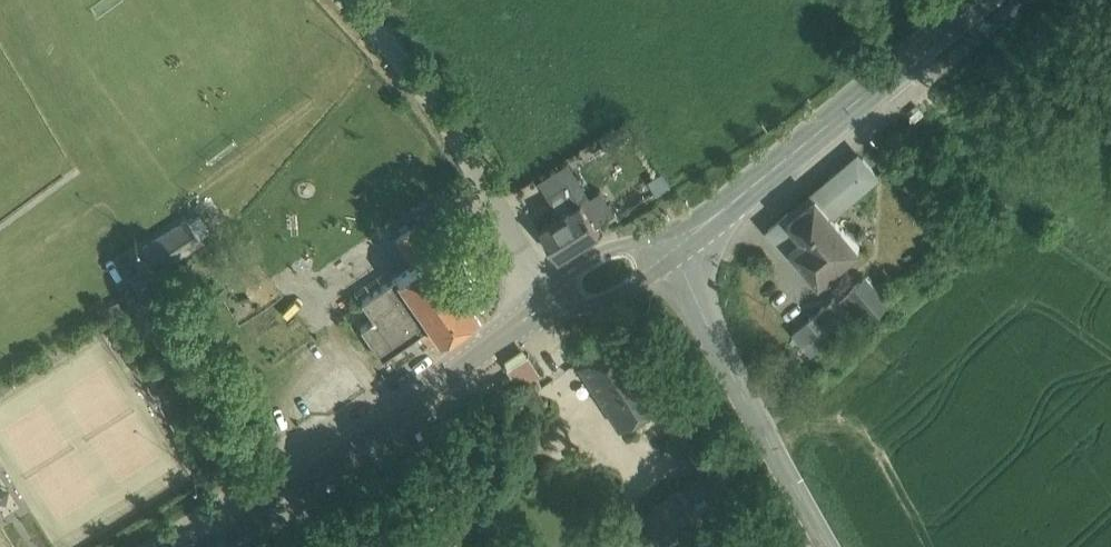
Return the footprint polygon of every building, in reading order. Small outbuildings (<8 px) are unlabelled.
[(863,156),(791,215),(788,210),(769,225),(788,248),(795,243),(820,274),(858,243),(832,210),(877,173),(863,156)] [(662,170),(648,179),(657,193),(671,185),(662,170)] [(539,179),(513,194),(530,223),(556,208),(539,179)] [(542,226),(544,230),(560,255),(601,230),(597,223),(582,201),(569,182),(549,194),(561,214),(542,226)] [(202,240),(187,217),(141,247),(156,270),(202,240)] [(417,223),(395,238),(413,263),(361,299),(373,317),(361,326),(382,356),(420,330),(429,342),(439,335),(440,336),(477,310),(475,306),(490,296),(463,256),(448,267),(417,223)] [(889,301),(865,274),(850,287),(874,315),(889,301)] [(834,296),(809,317),(828,339),(853,318),(834,296)] [(693,421),(630,327),(581,359),(644,453),(671,435),(693,421)] [(743,496),(693,421),(671,435),(696,474),(643,509),(668,546),(743,496)]
